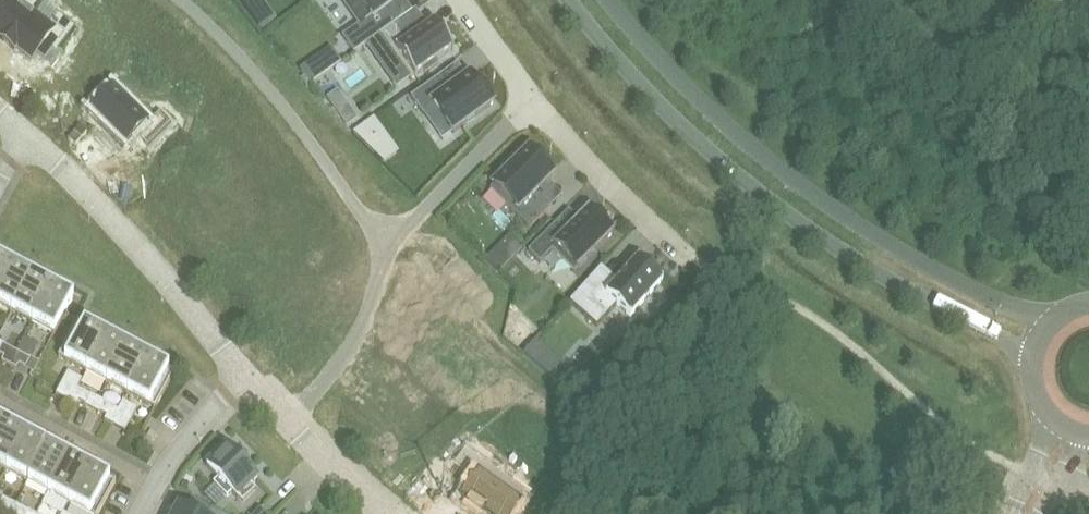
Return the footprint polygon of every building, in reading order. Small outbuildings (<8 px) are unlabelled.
[(0,6),(0,35),(3,37),(1,39),(14,49),(16,47),(31,58),(42,44),(55,55),(75,29),(60,17),(52,26),(37,14),(35,17),(12,0),(5,0),(0,6)] [(354,54),(380,36),(394,25),(399,21),(390,8),(401,0),(348,0),(364,23),(343,38),(354,54)] [(261,30),(272,22),(264,12),(254,19),(261,30)] [(380,36),(411,79),(414,77),(415,78),(416,77),(415,76),(424,70),(426,73),(439,64),(436,61),(452,50),(453,51),(454,50),(434,22),(433,23),(433,24),(428,27),(407,43),(394,25),(380,36)] [(317,61),(301,72),(310,85),(326,73),(317,61)] [(493,104),(479,85),(477,87),(470,77),(446,94),(435,79),(411,97),(422,113),(433,106),(453,133),(493,104)] [(113,91),(92,112),(126,146),(136,136),(147,147),(171,123),(160,112),(147,125),(113,91)] [(348,107),(337,115),(348,130),(359,123),(348,107)] [(373,133),(366,123),(353,133),(361,141),(373,133)] [(535,194),(547,182),(554,175),(529,151),(518,161),(514,156),(501,170),(505,174),(490,190),(529,229),(550,209),(535,194)] [(528,252),(540,263),(552,251),(574,273),(612,235),(589,212),(566,235),(555,225),(528,252)] [(10,265),(0,259),(0,283),(10,265)] [(614,287),(597,271),(569,302),(597,327),(617,305),(631,318),(631,317),(662,282),(663,282),(658,277),(662,273),(646,260),(643,264),(638,260),(637,260),(637,261),(626,273),(618,282),(614,287)] [(31,276),(10,265),(0,283),(0,306),(11,312),(31,276)] [(441,266),(421,287),(457,323),(477,301),(441,266)] [(32,323),(52,287),(31,276),(11,312),(32,323)] [(52,287),(32,323),(54,335),(73,298),(52,287)] [(86,372),(105,336),(78,321),(58,358),(86,372)] [(106,384),(126,347),(105,336),(86,372),(106,384)] [(534,362),(541,368),(552,356),(535,342),(524,354),(534,362)] [(16,353),(2,345),(0,349),(0,355),(4,357),(1,362),(9,366),(16,353)] [(127,395),(147,358),(126,347),(106,384),(127,395)] [(16,353),(9,366),(16,370),(19,366),(25,369),(30,360),(16,353)] [(147,358),(127,395),(155,409),(175,373),(147,358)] [(70,403),(77,389),(82,380),(68,373),(56,395),(70,403)] [(77,389),(70,403),(76,406),(79,402),(86,405),(91,397),(77,389)] [(123,402),(118,411),(111,425),(125,432),(137,410),(123,402)] [(111,425),(118,411),(104,404),(100,413),(107,417),(104,421),(111,425)] [(26,434),(5,423),(0,433),(0,468),(6,471),(26,434)] [(27,482),(46,446),(26,434),(6,471),(27,482)] [(47,493),(67,457),(46,446),(27,482),(47,493)] [(467,504),(466,506),(468,507),(469,505),(481,513),(512,513),(527,494),(502,476),(504,474),(498,470),(497,472),(467,450),(468,449),(466,447),(464,449),(465,449),(454,464),(478,481),(465,500),(461,497),(460,499),(467,504)] [(222,493),(227,497),(231,493),(242,505),(256,491),(251,486),(257,480),(247,469),(246,469),(242,464),(230,451),(229,451),(226,448),(222,452),(209,464),(209,465),(206,468),(218,480),(214,484),(222,493)] [(68,505),(88,468),(67,457),(47,493),(68,505)] [(68,505),(86,513),(99,513),(116,483),(88,468),(68,505)] [(182,482),(181,488),(189,490),(190,483),(182,482)] [(14,505),(1,498),(0,499),(0,509),(2,510),(0,513),(10,513),(14,505)] [(10,513),(27,513),(28,512),(14,505),(10,513)]
